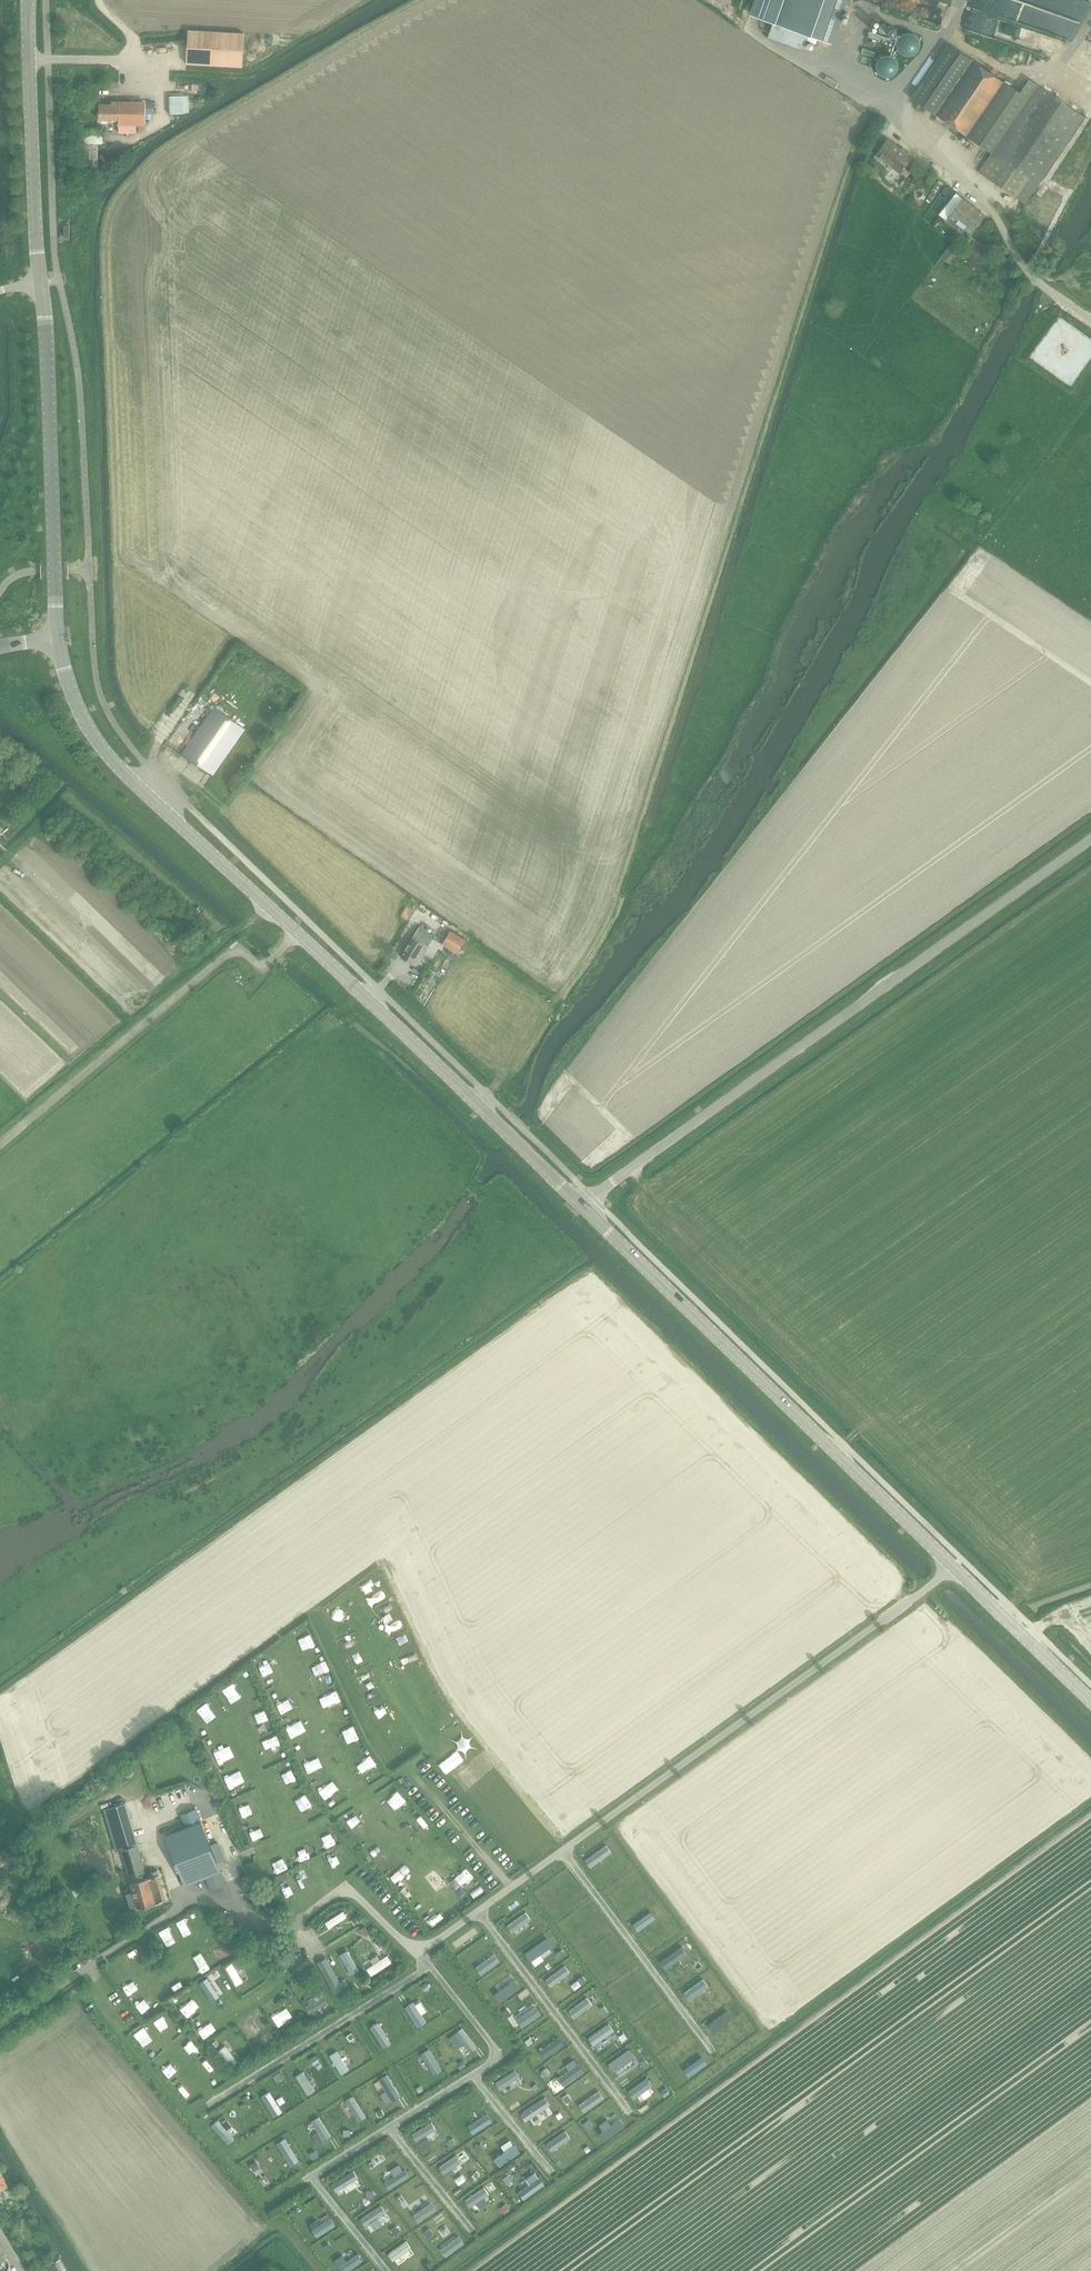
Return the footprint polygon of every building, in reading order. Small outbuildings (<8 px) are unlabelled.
[(759,18),(773,23),(768,38),(803,50),(808,36),(822,41),(837,0),(765,0),(759,18)] [(244,33),(188,30),(186,64),(242,67),(244,33)] [(979,171),(1021,201),(1025,203),(1084,117),(1038,86),(1029,79),(1020,93),(961,53),(948,44),(911,98),(992,153),(979,171)] [(170,114),(183,114),(183,96),(169,96),(170,114)] [(100,120),(119,120),(119,102),(112,102),(112,104),(100,104),(100,120)] [(119,102),(119,120),(119,124),(145,124),(146,113),(153,113),(153,103),(146,103),(146,102),(119,102)] [(98,180),(98,143),(104,143),(104,131),(79,131),(79,143),(80,180),(98,180)] [(900,173),(911,158),(887,139),(876,154),(900,173)] [(970,233),(984,215),(963,198),(946,220),(957,229),(960,226),(970,233)] [(941,257),(948,262),(950,264),(962,250),(951,243),(941,257)] [(1000,258),(1005,263),(1008,259),(1003,254),(1000,258)] [(980,285),(976,290),(981,294),(985,289),(980,285)] [(182,753),(213,775),(245,729),(214,707),(182,753)] [(423,953),(427,946),(434,935),(419,926),(401,956),(413,963),(416,958),(420,961),(424,953),(423,953)] [(457,953),(465,939),(450,930),(442,943),(457,953)] [(125,1803),(104,1809),(114,1844),(115,1850),(121,1849),(133,1892),(127,1894),(131,1908),(137,1906),(138,1907),(166,1900),(157,1870),(150,1872),(151,1877),(145,1878),(144,1874),(146,1874),(137,1844),(135,1838),(125,1803)] [(211,1888),(225,1883),(220,1870),(217,1861),(196,1809),(182,1814),(187,1827),(167,1835),(186,1883),(206,1876),(211,1888)] [(365,1926),(360,1929),(365,1936),(370,1933),(365,1926)] [(283,1971),(304,1959),(299,1950),(278,1961),(283,1971)] [(317,1962),(334,1993),(343,1988),(326,1957),(317,1962)] [(313,2012),(309,2015),(312,2021),(317,2019),(313,2012)] [(278,2030),(272,2034),(275,2040),(281,2036),(278,2030)] [(280,2072),(274,2076),(278,2081),(283,2077),(280,2072)] [(316,2150),(310,2153),(313,2158),(319,2155),(316,2150)] [(255,2161),(250,2164),(254,2170),(259,2167),(255,2161)] [(36,2220),(30,2224),(35,2230),(41,2226),(36,2220)] [(62,2270),(57,2261),(40,2270),(61,2270),(62,2270)]
